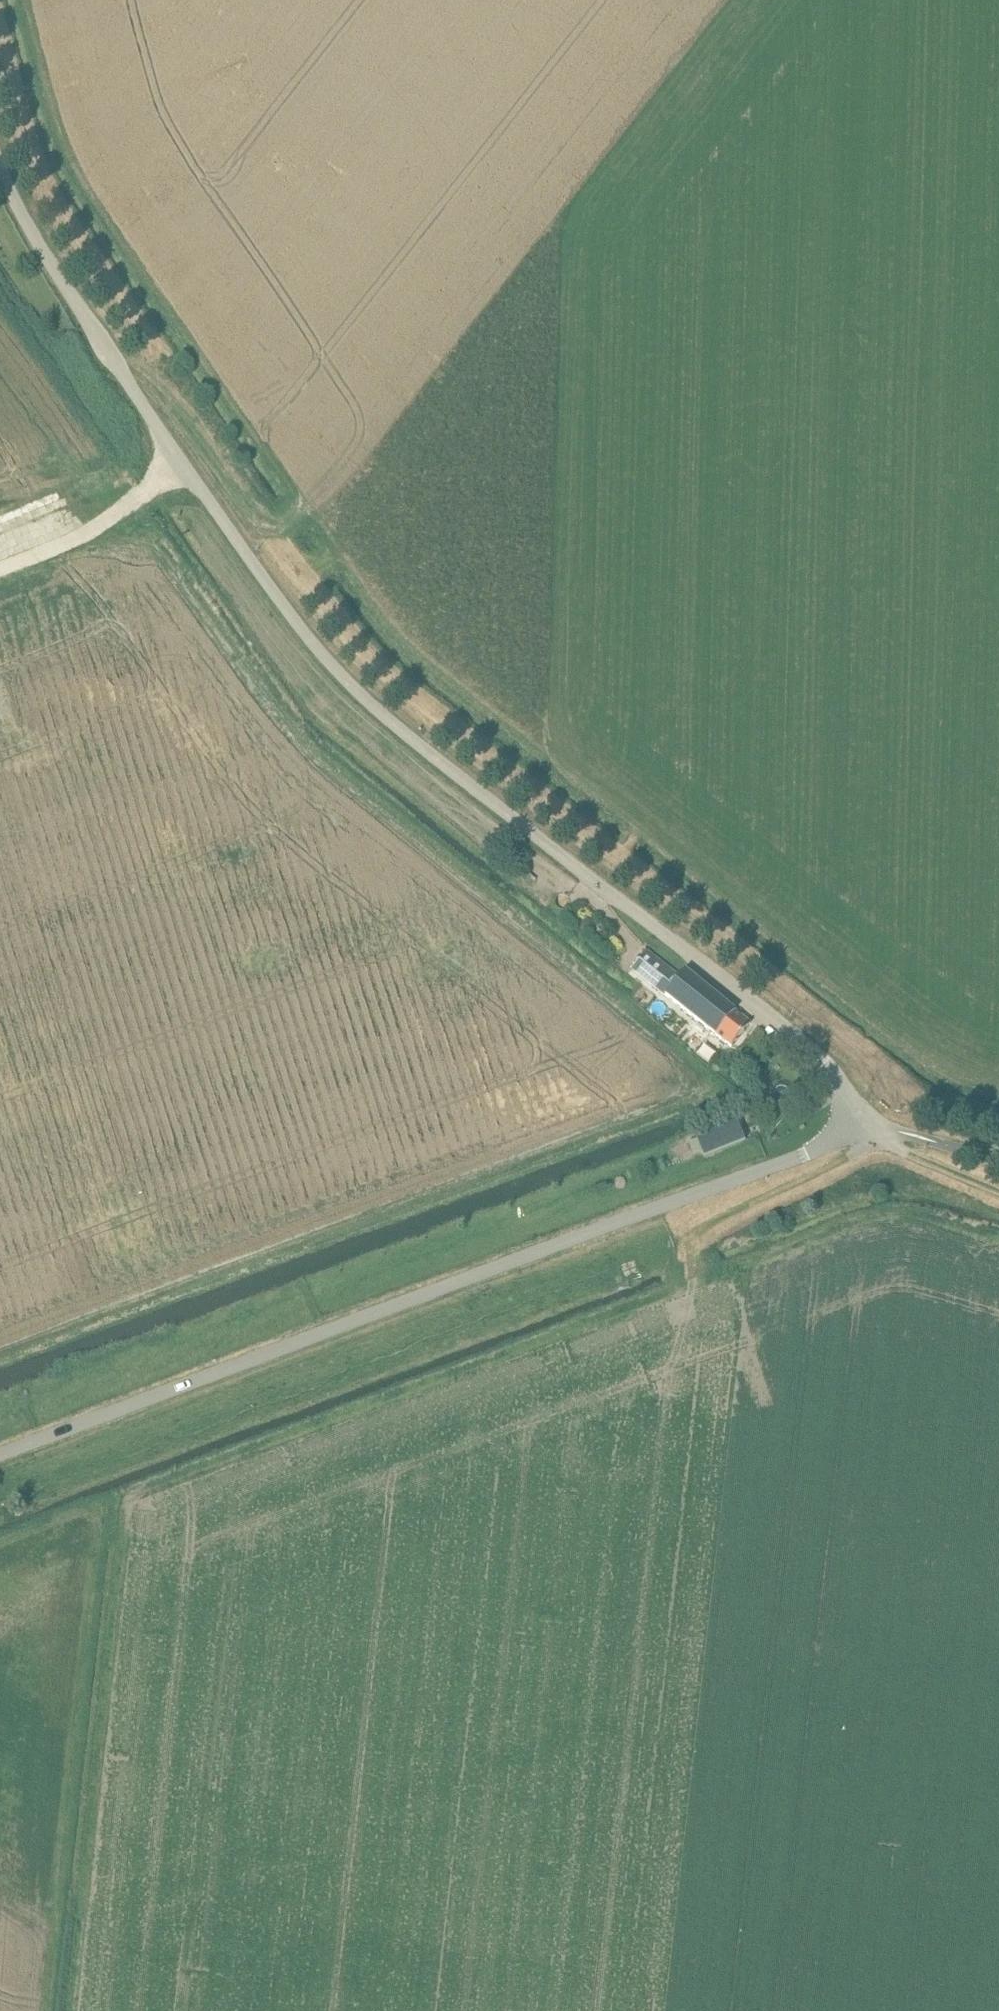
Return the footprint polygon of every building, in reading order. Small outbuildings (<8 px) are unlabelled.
[(528,873),(523,879),(530,885),(535,879),(528,873)] [(731,1048),(745,1030),(751,1023),(684,970),(680,976),(648,951),(632,970),(715,1036),(716,1035),(731,1048)] [(702,1152),(704,1156),(746,1140),(738,1121),(697,1137),(697,1139),(688,1142),(693,1155),(702,1152)]
